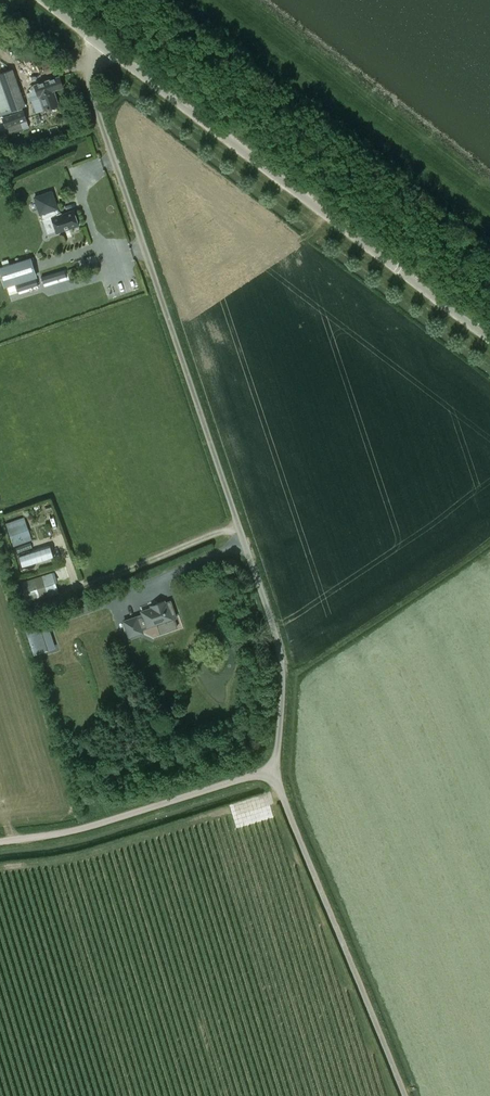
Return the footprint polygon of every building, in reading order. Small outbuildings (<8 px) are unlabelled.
[(24,59),(25,58),(27,62),(33,59),(25,44),(18,48),(24,59)] [(2,112),(4,111),(5,116),(4,117),(9,133),(30,126),(24,110),(23,110),(22,108),(25,107),(12,70),(0,74),(0,106),(2,112)] [(59,76),(34,85),(36,89),(31,91),(38,112),(59,105),(53,90),(63,87),(59,76)] [(52,191),(35,197),(34,198),(40,214),(41,214),(43,221),(52,219),(57,233),(79,225),(74,210),(58,216),(57,209),(58,208),(52,191)] [(0,269),(0,272),(5,286),(36,276),(30,259),(0,269)] [(120,300),(126,298),(115,270),(110,272),(120,300)] [(16,284),(15,284),(17,291),(38,285),(35,278),(29,280),(16,284)] [(24,517),(5,523),(13,546),(32,539),(24,517)] [(18,548),(19,554),(33,551),(31,544),(18,548)] [(51,546),(19,555),(23,566),(55,557),(51,546)] [(42,576),(21,583),(28,604),(29,604),(34,618),(45,615),(40,599),(49,597),(42,576)] [(214,585),(203,586),(206,601),(218,598),(214,585)] [(149,636),(180,625),(171,598),(140,608),(143,618),(149,636)] [(129,638),(144,632),(137,614),(123,619),(129,638)] [(38,653),(48,649),(40,627),(30,631),(38,653)]
